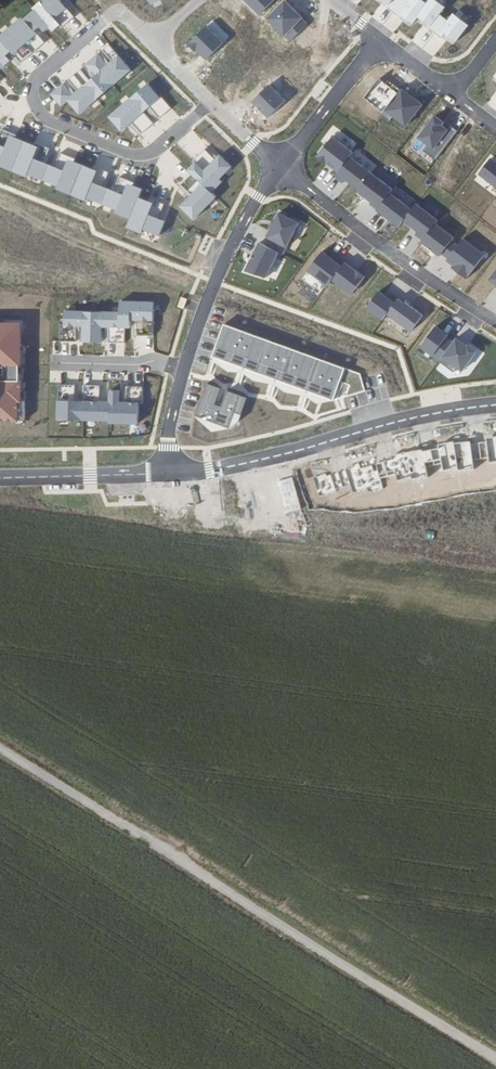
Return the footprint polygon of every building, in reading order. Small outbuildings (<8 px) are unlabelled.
[(51,22),(54,26),(62,20),(64,23),(76,12),(66,0),(38,0),(35,3),(36,5),(51,22)] [(261,12),(274,0),(249,0),(261,12)] [(269,16),(292,39),(294,37),(309,22),(303,17),(304,16),(288,0),(285,0),(269,16)] [(392,12),(401,0),(391,0),(387,4),(386,6),(392,12)] [(401,15),(411,2),(410,1),(409,0),(401,0),(392,12),(399,17),(401,15)] [(418,17),(428,4),(422,0),(411,0),(410,1),(411,2),(401,15),(412,24),(418,17)] [(429,25),(438,14),(440,15),(446,8),(435,0),(431,0),(428,4),(418,17),(429,25)] [(45,27),(51,22),(36,5),(23,15),(34,28),(36,26),(41,22),(45,27)] [(46,38),(36,26),(34,28),(23,15),(22,14),(1,31),(2,33),(13,46),(11,47),(21,58),(46,38)] [(428,27),(435,33),(445,19),(440,15),(438,14),(429,25),(428,27)] [(456,42),(469,26),(454,14),(449,22),(452,24),(445,34),(456,42)] [(442,38),(445,34),(452,24),(449,22),(445,19),(435,33),(442,38)] [(311,20),(309,22),(294,37),(315,59),(335,39),(327,30),(325,32),(318,26),(317,27),(311,20)] [(264,40),(276,30),(271,24),(259,35),(264,40)] [(11,57),(6,52),(11,47),(13,46),(2,33),(0,35),(0,66),(11,57)] [(80,110),(132,65),(110,40),(104,45),(114,57),(109,61),(99,50),(86,60),(96,72),(91,77),(81,65),(69,76),(78,87),(73,91),(63,80),(51,90),(62,102),(69,96),(80,110)] [(260,65),(255,70),(260,76),(272,65),(262,54),(255,60),(260,65)] [(380,78),(365,97),(384,112),(402,90),(394,84),(391,87),(386,83),(380,78)] [(162,94),(150,79),(110,113),(123,127),(133,119),(142,130),(154,120),(144,108),(151,103),(160,115),(173,104),(163,93),(162,94)] [(269,85),(251,103),(266,118),(284,100),(269,85)] [(403,88),(402,90),(384,112),(382,115),(389,121),(394,115),(407,125),(423,104),(403,88)] [(435,117),(419,138),(427,144),(423,151),(435,160),(457,132),(450,126),(447,130),(442,126),(444,123),(435,117)] [(159,215),(165,201),(150,195),(149,198),(140,194),(143,185),(134,182),(135,179),(120,173),(114,187),(103,183),(109,169),(94,163),(93,165),(74,158),(75,155),(60,149),(55,163),(43,159),(49,145),(35,139),(34,141),(15,134),(16,131),(1,125),(0,129),(0,162),(27,173),(28,171),(57,183),(56,185),(86,197),(87,195),(117,207),(116,209),(131,215),(127,224),(142,230),(143,226),(160,233),(166,218),(159,215)] [(328,161),(339,170),(351,155),(354,151),(334,135),(318,155),(327,162),(328,161)] [(217,156),(206,145),(195,157),(197,159),(190,167),(193,170),(182,181),(193,192),(182,203),(195,216),(217,193),(213,189),(224,178),(221,175),(233,163),(222,151),(217,156)] [(346,177),(360,188),(373,172),(351,155),(339,170),(335,175),(343,181),(346,177)] [(490,159),(478,175),(495,189),(495,164),(490,159)] [(372,203),(378,208),(394,188),(373,172),(360,188),(359,190),(374,201),(372,203)] [(399,225),(404,219),(415,205),(394,188),(378,208),(399,225)] [(416,233),(423,239),(439,219),(441,215),(420,199),(415,205),(404,219),(418,230),(416,233)] [(442,252),(448,257),(461,241),(454,236),(457,233),(439,219),(423,239),(422,241),(440,255),(442,252)] [(448,257),(447,259),(454,264),(452,266),(467,277),(485,254),(464,238),(461,241),(448,257)] [(332,249),(328,253),(334,258),(338,253),(332,249)] [(328,284),(332,278),(345,261),(346,260),(338,253),(334,258),(328,253),(323,250),(309,269),(328,284)] [(351,292),(365,274),(357,268),(356,269),(345,261),(332,278),(351,292)] [(382,318),(387,312),(398,297),(391,292),(388,296),(379,290),(367,307),(382,318)] [(187,299),(182,297),(178,306),(183,309),(187,299)] [(411,330),(423,314),(406,301),(405,302),(398,297),(387,312),(411,330)] [(60,321),(60,337),(76,338),(76,322),(83,322),(83,338),(102,338),(102,323),(109,323),(108,338),(124,339),(125,324),(131,324),(131,316),(138,317),(137,332),(153,333),(154,299),(121,298),(120,309),(65,307),(64,321),(60,321)] [(345,366),(225,321),(213,353),(334,398),(340,380),(345,366)] [(420,347),(438,361),(453,341),(446,336),(448,334),(436,325),(420,347)] [(438,361),(437,362),(452,373),(455,368),(460,371),(476,350),(468,344),(467,346),(456,337),(453,341),(438,361)] [(317,401),(334,398),(213,353),(211,358),(215,359),(229,368),(241,370),(244,371),(254,378),(273,381),(276,382),(286,390),(304,393),(307,394),(317,401)] [(360,372),(345,366),(340,380),(350,383),(346,395),(365,389),(360,372)] [(59,380),(57,415),(109,417),(109,419),(138,420),(139,399),(142,399),(143,383),(127,383),(126,398),(120,398),(120,387),(110,387),(110,398),(99,397),(100,382),(84,381),(83,397),(74,397),(75,381),(59,380)] [(221,385),(208,380),(196,412),(229,424),(234,409),(241,411),(247,395),(227,388),(221,404),(215,401),(221,385)] [(239,419),(241,411),(234,409),(229,424),(196,412),(195,413),(212,429),(229,426),(239,419)]
